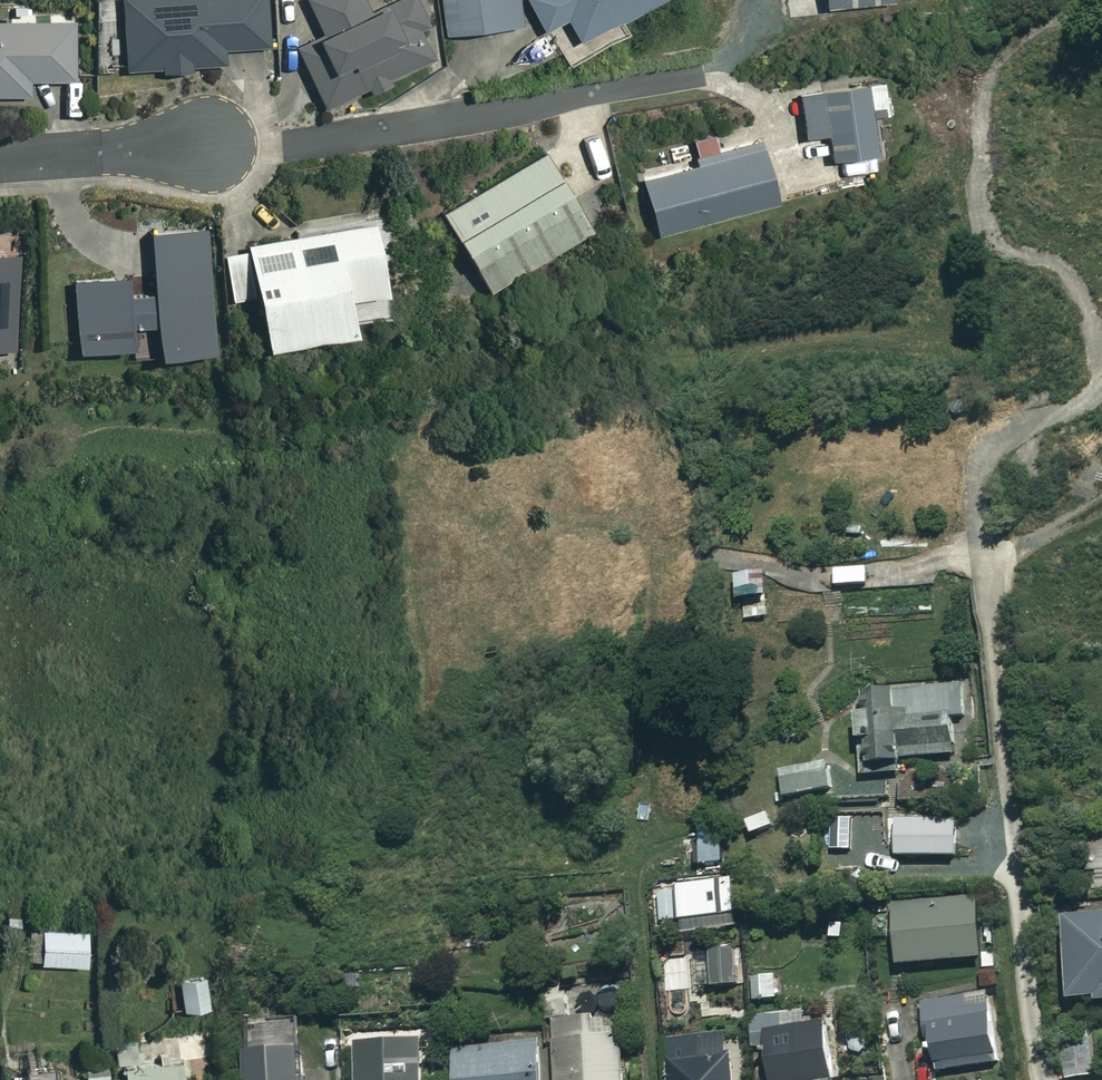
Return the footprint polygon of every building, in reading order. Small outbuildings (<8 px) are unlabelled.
[(263,0),(117,0),(121,70),(218,64),(217,47),(265,45),(263,0)] [(319,104),(361,85),(363,90),(385,80),(383,75),(427,56),(412,21),(425,14),(419,0),(381,0),(365,7),(362,0),(305,0),(319,32),(292,43),(319,104)] [(514,0),(435,0),(438,30),(516,24),(514,0)] [(538,28),(561,16),(572,36),(640,0),(523,0),(538,28)] [(27,95),(27,79),(72,79),(73,21),(0,20),(0,95),(27,95)] [(885,111),(882,82),(796,92),(801,136),(824,133),(827,157),(871,152),(867,113),(885,111)] [(771,200),(754,140),(711,153),(713,158),(639,179),(655,233),(771,200)] [(584,227),(540,153),(439,213),(483,287),(584,227)] [(362,217),(233,240),(234,247),(217,250),(226,301),(243,298),(250,336),(338,320),(334,298),(375,290),(362,217)] [(202,231),(145,233),(147,276),(68,278),(71,345),(124,343),(123,323),(149,322),(150,350),(206,348),(202,231)] [(853,714),(855,775),(896,774),(895,756),(952,754),(950,717),(975,716),(974,686),(871,689),(872,713),(853,714)] [(955,855),(955,818),(895,817),(894,854),(955,855)] [(720,841),(676,846),(678,867),(723,863),(720,841)] [(735,912),(731,879),(657,888),(661,921),(735,912)] [(993,950),(980,951),(977,897),(890,903),(891,912),(877,913),(878,930),(892,929),(894,962),(981,956),(981,967),(994,966),(993,950)] [(1064,998),(1101,997),(1101,911),(1062,912),(1064,998)] [(739,985),(734,924),(703,927),(705,948),(692,949),(695,989),(739,985)] [(86,930),(37,927),(35,959),(84,962),(86,930)] [(205,973),(170,974),(172,1006),(207,1005),(205,973)] [(622,988),(552,991),(555,1079),(625,1079),(622,988)] [(995,1062),(986,993),(920,1001),(929,1071),(995,1062)] [(821,1022),(760,1031),(768,1079),(830,1079),(821,1022)] [(1093,1033),(1057,1034),(1060,1079),(1095,1078),(1093,1033)] [(731,1036),(669,1038),(670,1079),(732,1079),(731,1036)] [(354,1041),(355,1079),(419,1079),(418,1040),(354,1041)] [(533,1043),(452,1047),(454,1079),(536,1079),(533,1043)] [(299,1047),(245,1048),(245,1079),(300,1079),(299,1047)] [(979,1071),(980,1079),(1007,1079),(1005,1068),(979,1071)]
